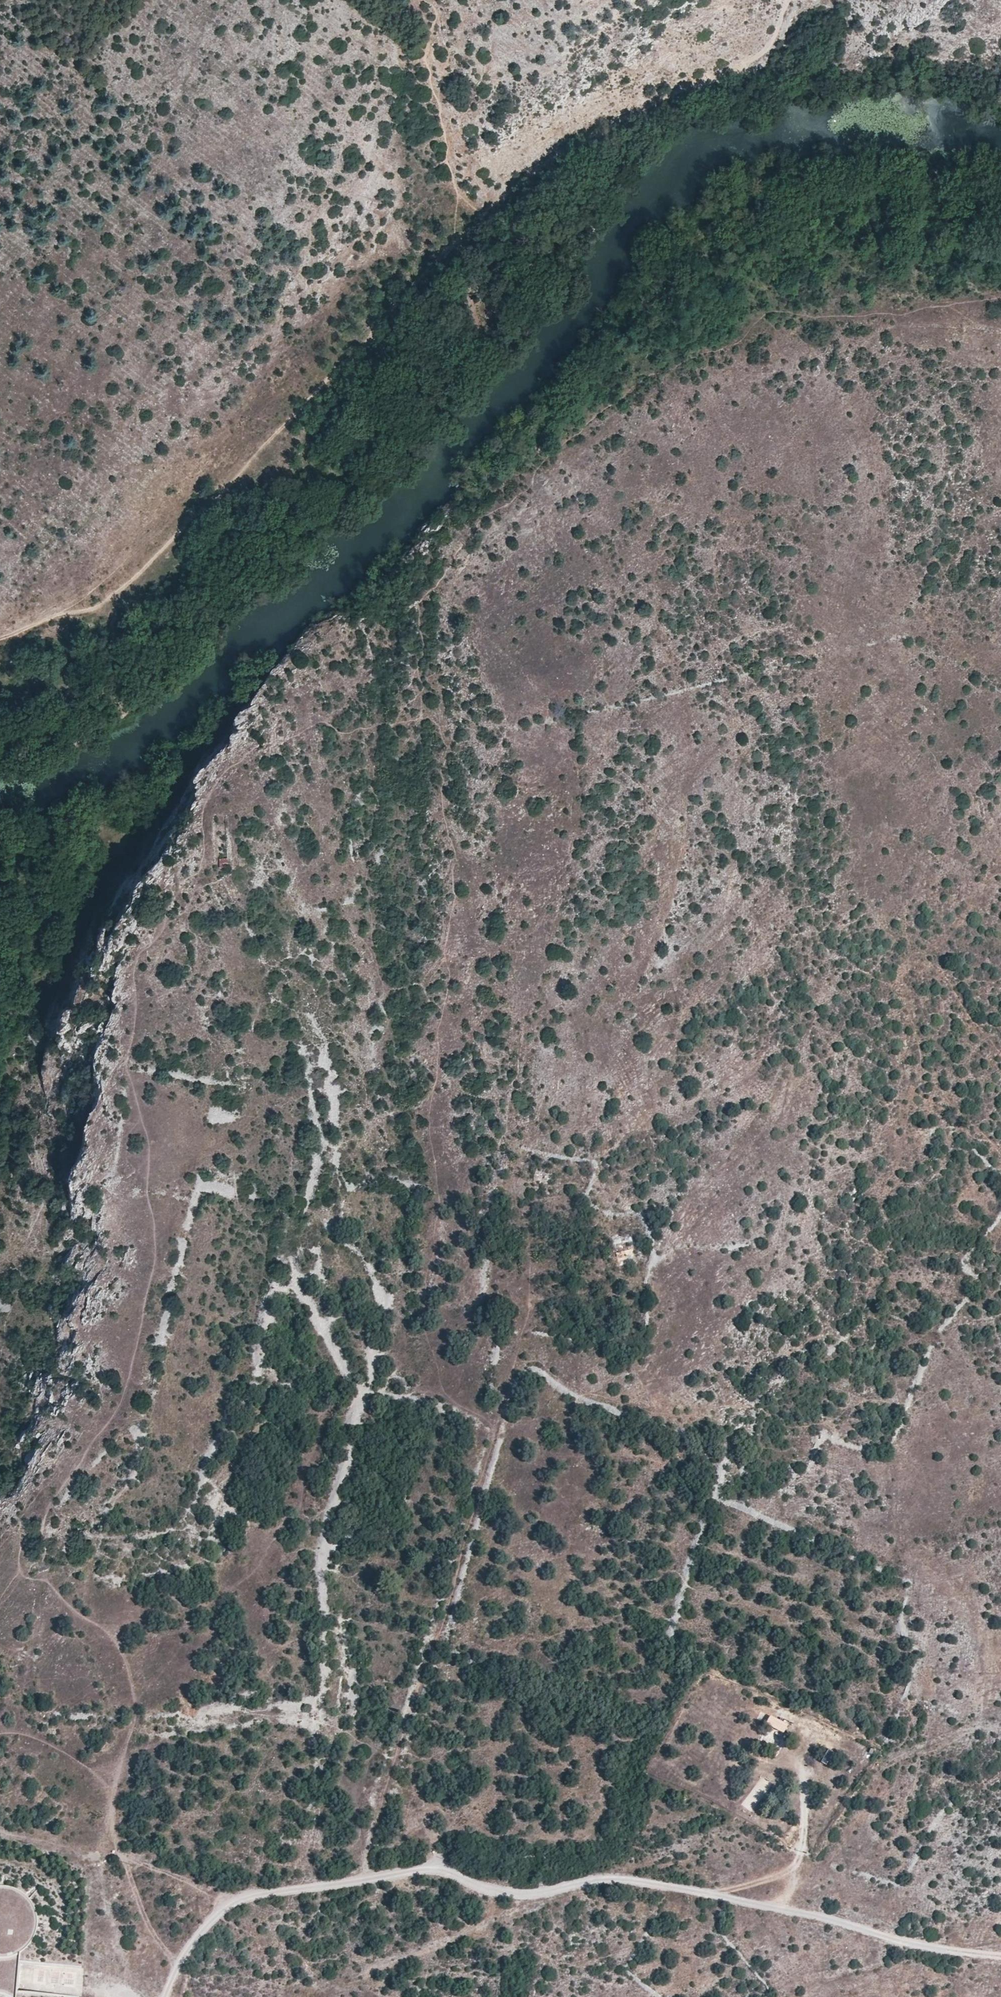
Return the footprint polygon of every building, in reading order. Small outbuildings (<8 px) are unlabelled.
[(228,857),(219,858),(219,866),(228,866),(228,857)] [(770,1715),(766,1723),(777,1730),(783,1733),(787,1725),(770,1715)] [(0,1890),(0,1960),(4,1960),(7,1960),(11,1959),(14,1959),(17,1958),(21,1956),(23,1954),(28,1951),(35,1942),(37,1936),(38,1931),(39,1925),(38,1919),(35,1909),(28,1900),(18,1893),(13,1891),(7,1890),(2,1890),(0,1890)] [(21,1956),(17,1958),(14,1959),(11,1959),(7,1960),(4,1960),(0,1960),(0,1995),(1,1995),(4,1995),(7,1996),(17,1996),(19,1974),(21,1956)]
